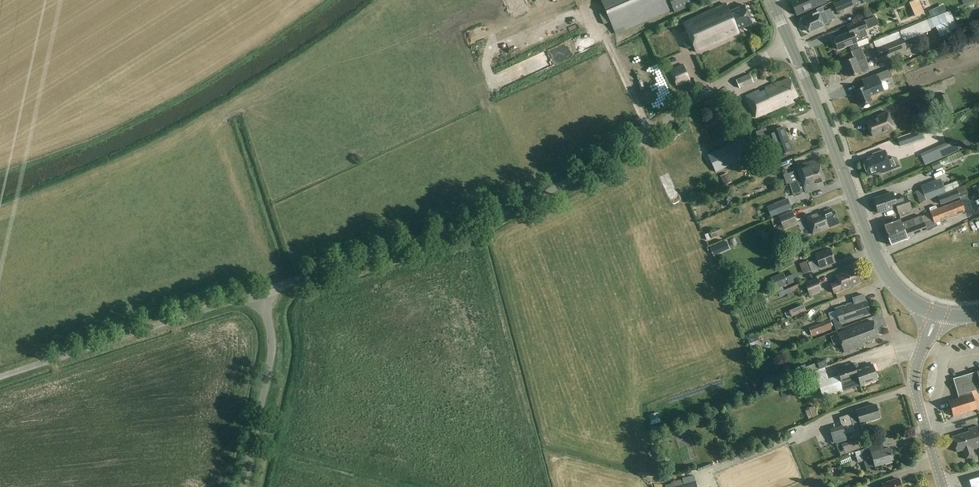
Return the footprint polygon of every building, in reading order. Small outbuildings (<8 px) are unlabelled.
[(616,34),(673,10),(675,14),(707,0),(601,0),(616,34)] [(826,2),(825,0),(795,0),(791,2),(797,15),(826,2)] [(857,5),(855,0),(843,0),(833,4),(837,13),(857,5)] [(728,12),(724,3),(681,22),(694,52),(737,33),(735,30),(751,23),(743,5),(728,12)] [(824,25),(829,22),(822,7),(816,10),(818,13),(803,20),(809,33),(825,26),(824,25)] [(936,8),(929,11),(931,18),(939,15),(936,8)] [(950,11),(943,14),(946,22),(950,31),(956,28),(950,11)] [(868,39),(865,30),(878,25),(875,17),(848,28),(850,33),(833,39),(837,51),(847,47),(849,51),(857,48),(855,44),(868,39)] [(873,41),(880,59),(907,49),(900,31),(873,41)] [(921,34),(910,39),(912,45),(923,40),(921,34)] [(956,44),(959,51),(978,44),(978,41),(977,36),(956,44)] [(553,49),(546,51),(546,47),(532,51),(534,60),(542,58),(543,65),(555,62),(553,49)] [(849,78),(870,70),(861,48),(851,52),(854,59),(843,63),(849,78)] [(677,87),(690,81),(683,64),(670,70),(677,87)] [(754,71),(757,77),(764,73),(761,67),(754,71)] [(889,69),(876,75),(877,75),(879,82),(892,76),(889,69)] [(740,89),(754,83),(750,75),(737,81),(740,89)] [(860,106),(872,102),(870,97),(879,93),(883,92),(879,82),(877,75),(863,81),(866,88),(855,92),(860,106)] [(797,96),(788,77),(764,88),(765,90),(759,93),(758,90),(745,96),(755,117),(792,100),(791,98),(797,96)] [(909,95),(928,88),(925,79),(906,86),(909,95)] [(946,117),(954,113),(947,94),(939,98),(946,117)] [(906,116),(913,113),(910,106),(903,108),(906,116)] [(882,135),(894,130),(887,113),(877,117),(877,119),(867,123),(873,137),(882,133),(882,135)] [(730,120),(715,125),(722,144),(736,139),(730,120)] [(767,125),(755,129),(759,139),(763,138),(772,163),(779,160),(777,154),(791,149),(782,125),(769,129),(767,125)] [(911,134),(894,140),(897,148),(914,141),(911,134)] [(742,138),(707,155),(715,172),(750,156),(742,138)] [(952,140),(920,154),(925,165),(957,151),(952,140)] [(882,174),(892,170),(884,150),(873,154),(874,156),(863,160),(867,170),(866,173),(867,175),(869,175),(870,177),(882,172),(882,174)] [(815,158),(796,164),(801,178),(822,171),(819,162),(816,162),(815,158)] [(939,161),(931,164),(933,169),(941,166),(939,161)] [(801,179),(789,184),(793,195),(802,191),(802,190),(804,189),(805,191),(824,185),(822,181),(824,180),(822,171),(801,178),(801,179)] [(724,185),(731,182),(727,173),(720,176),(724,185)] [(926,202),(946,194),(941,180),(921,187),(926,202)] [(966,199),(974,195),(971,186),(962,190),(966,199)] [(957,191),(938,198),(941,205),(960,198),(957,191)] [(895,200),(892,193),(875,199),(880,213),(898,207),(900,213),(910,210),(906,196),(895,200)] [(772,206),(776,215),(792,209),(788,199),(772,206)] [(891,245),(928,232),(926,228),(936,224),(935,223),(965,212),(961,200),(931,212),(933,219),(924,222),(924,223),(923,224),(917,226),(888,236),(891,245)] [(833,212),(831,208),(823,212),(824,213),(818,216),(817,214),(807,218),(813,233),(839,222),(835,211),(833,212)] [(793,211),(778,216),(781,222),(795,217),(793,211)] [(888,236),(917,226),(923,224),(920,217),(902,223),(901,220),(884,226),(888,236)] [(721,228),(710,232),(712,238),(723,234),(721,228)] [(811,271),(820,268),(835,262),(829,247),(814,254),(816,259),(808,263),(811,271)] [(834,275),(836,281),(829,284),(833,292),(856,283),(851,270),(840,275),(839,273),(834,275)] [(784,273),(771,279),(775,290),(789,285),(788,283),(785,277),(784,275),(784,273)] [(797,274),(786,278),(789,285),(800,281),(797,274)] [(804,284),(809,296),(822,290),(817,278),(804,284)] [(837,311),(829,313),(831,319),(832,319),(835,328),(841,327),(840,322),(870,313),(864,294),(852,297),(853,301),(835,307),(837,311)] [(798,316),(812,310),(810,304),(795,310),(798,316)] [(812,337),(834,329),(831,320),(809,328),(812,337)] [(841,341),(876,328),(873,320),(838,332),(841,341)] [(876,328),(841,341),(845,351),(864,345),(863,342),(879,337),(876,328)] [(752,349),(759,346),(755,334),(748,337),(752,349)] [(817,363),(819,368),(824,367),(828,365),(826,360),(817,363)] [(812,365),(800,369),(803,376),(814,371),(816,370),(815,368),(818,367),(816,363),(812,365)] [(828,379),(824,367),(819,368),(816,370),(814,371),(818,383),(820,382),(825,397),(877,380),(872,364),(858,368),(856,363),(837,369),(839,375),(828,379)] [(766,390),(786,383),(782,372),(762,380),(766,390)] [(977,373),(978,374),(955,381),(960,398),(973,393),(972,391),(978,389),(978,372),(977,373)] [(885,401),(904,393),(901,387),(883,395),(885,401)] [(972,391),(973,393),(960,398),(950,401),(954,417),(977,410),(977,408),(978,408),(978,389),(972,391)] [(842,429),(838,431),(838,432),(832,434),(835,443),(846,440),(845,434),(855,431),(853,425),(861,423),(880,417),(876,403),(856,409),(857,411),(849,413),(849,414),(839,417),(842,429)] [(813,419),(819,417),(815,406),(809,409),(813,419)] [(973,450),(978,448),(978,428),(978,426),(968,430),(969,432),(952,437),(957,453),(962,451),(965,459),(974,456),(973,450)] [(883,451),(880,442),(869,445),(870,448),(856,452),(859,462),(864,461),(867,468),(893,461),(889,449),(883,451)] [(694,478),(665,486),(696,486),(694,478)] [(899,478),(882,483),(884,486),(902,486),(899,478)] [(969,480),(971,486),(978,486),(978,478),(969,480)]
